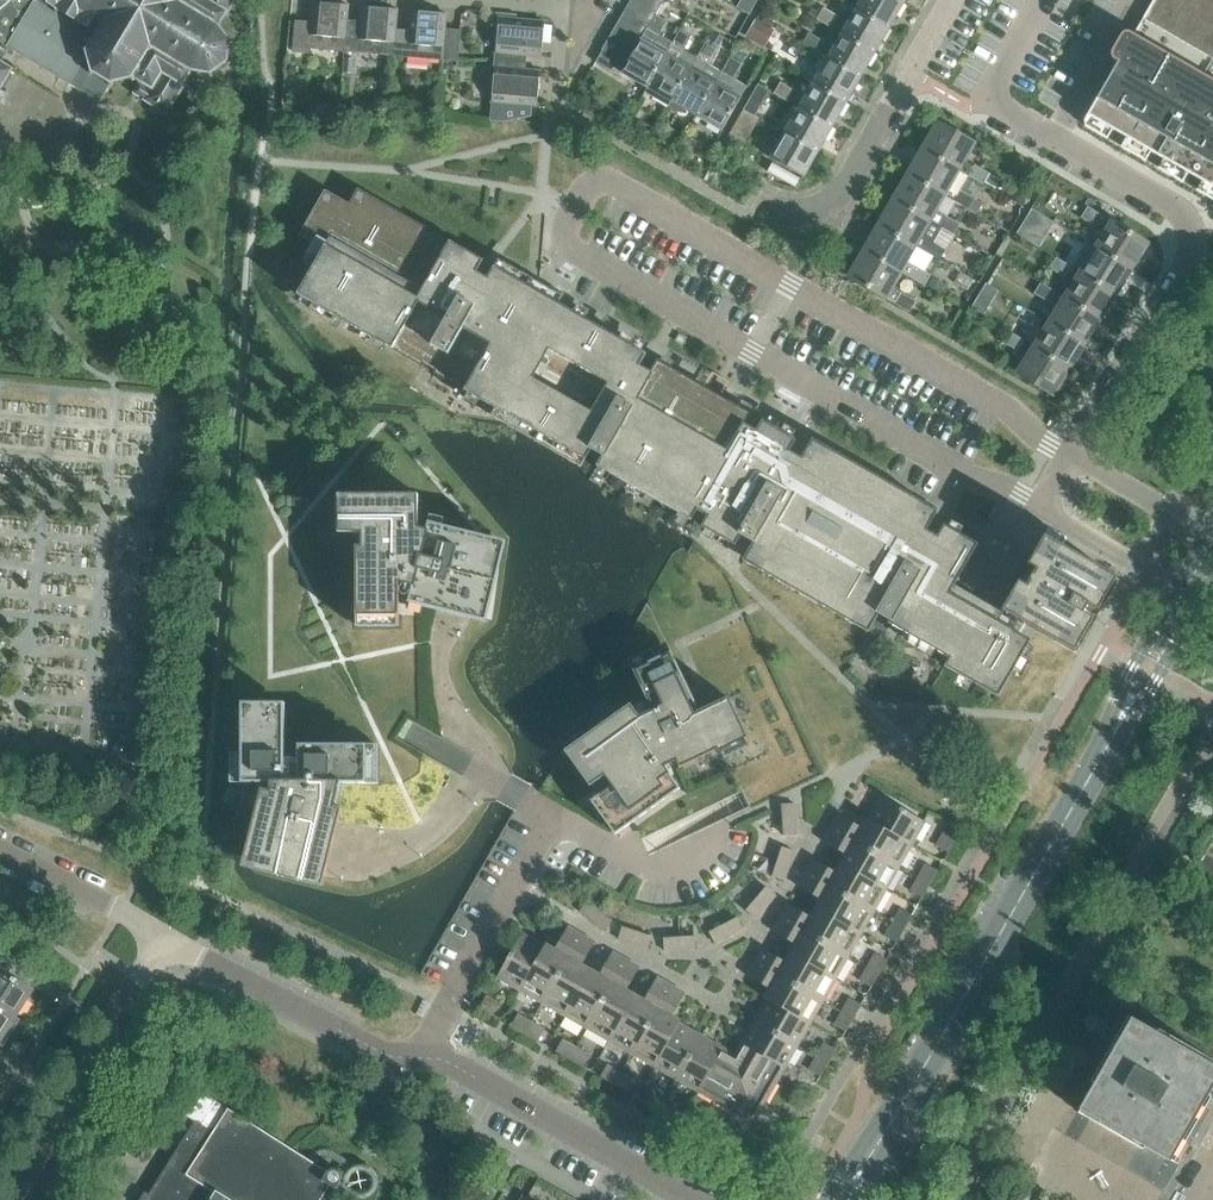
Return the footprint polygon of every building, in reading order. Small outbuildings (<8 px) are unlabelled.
[(6,25),(0,36),(0,43),(99,103),(109,85),(112,86),(112,82),(129,79),(130,82),(133,82),(132,78),(139,83),(131,94),(166,114),(184,85),(183,85),(192,70),(208,74),(208,77),(212,77),(212,74),(224,63),(228,65),(230,62),(225,59),(229,44),(232,42),(232,40),(227,40),(218,27),(225,14),(226,15),(235,0),(0,0),(0,22),(6,25)] [(650,26),(656,16),(657,13),(634,0),(631,0),(624,11),(650,26)] [(657,13),(664,1),(663,0),(634,0),(657,13)] [(736,8),(749,15),(758,0),(740,0),(736,8)] [(856,9),(888,27),(902,3),(897,0),(861,0),(856,9)] [(1087,115),(1112,130),(1114,131),(1126,138),(1136,143),(1150,152),(1163,159),(1187,173),(1201,181),(1212,188),(1212,0),(1153,0),(1133,35),(1132,35),(1117,62),(1117,63),(1111,73),(1087,115)] [(295,23),(293,53),(309,54),(309,50),(343,52),(345,23),(347,7),(312,4),(310,25),(295,23)] [(343,52),(392,56),(394,32),(396,11),(361,8),(360,24),(345,23),(343,52)] [(832,29),(838,17),(823,8),(816,20),(832,29)] [(873,52),(888,27),(856,9),(842,34),(873,52)] [(642,39),(645,33),(650,26),(624,11),(616,24),(642,39)] [(392,56),(441,60),(444,31),(446,15),(410,12),(409,33),(394,32),(392,56)] [(633,81),(646,89),(665,56),(652,49),(667,22),(656,16),(650,26),(645,33),(642,39),(635,52),(627,66),(602,52),(595,63),(632,84),(633,81)] [(541,57),(544,22),(498,18),(494,60),(524,63),(524,56),(541,57)] [(756,43),(766,25),(756,19),(746,37),(756,43)] [(609,37),(635,52),(642,39),(616,24),(609,37)] [(669,107),(671,103),(696,59),(683,51),(691,36),(680,30),(665,56),(646,89),(654,93),(652,98),(669,107)] [(459,32),(444,31),(441,60),(457,62),(459,32)] [(808,33),(802,45),(817,53),(818,53),(824,42),(808,33)] [(859,77),(873,52),(842,34),(828,58),(828,59),(859,77)] [(627,66),(635,52),(609,37),(601,51),(602,52),(627,66)] [(671,103),(696,117),(714,85),(701,77),(716,50),(705,44),(696,59),(671,103)] [(805,79),(813,84),(845,102),(859,77),(828,59),(828,58),(818,53),(817,53),(809,67),(811,68),(805,79)] [(344,58),(342,72),(352,73),(353,59),(344,58)] [(730,58),(714,85),(696,117),(721,132),(740,100),(741,97),(746,87),(733,79),(741,65),(730,58)] [(523,70),(524,63),(494,60),(491,103),(536,107),(539,72),(523,70)] [(11,70),(0,64),(0,88),(11,70)] [(773,94),(789,103),(795,92),(780,83),(773,94)] [(831,127),(845,102),(813,84),(799,109),(831,127)] [(757,85),(743,110),(755,116),(769,91),(757,85)] [(816,152),(831,127),(799,109),(785,133),(816,152)] [(743,110),(729,135),(745,144),(760,118),(755,116),(743,110)] [(971,144),(937,124),(921,150),(956,170),(971,144)] [(801,177),(816,152),(785,133),(770,159),(801,177)] [(956,170),(921,150),(907,175),(941,195),(968,210),(974,199),(948,184),(956,170)] [(968,176),(983,185),(984,183),(989,174),(974,165),(968,176)] [(989,174),(984,183),(995,189),(1000,180),(989,174)] [(941,195),(907,175),(892,200),(926,221),(926,220),(938,227),(953,235),(959,225),(933,209),(941,195)] [(645,354),(643,353),(544,296),(548,288),(512,267),(508,275),(488,263),(358,189),(349,204),(325,190),(299,235),(323,249),(297,295),(422,367),(424,364),(434,370),(433,373),(509,416),(504,425),(565,460),(571,451),(690,520),(696,510),(707,516),(701,526),(735,546),(742,534),(789,451),(796,440),(762,420),(762,421),(718,396),(718,397),(704,390),(705,388),(657,361),(656,363),(644,356),(645,354)] [(926,221),(892,200),(877,226),(911,246),(912,245),(931,256),(939,261),(945,250),(929,241),(938,227),(926,220),(926,221)] [(1031,207),(1016,232),(1026,239),(1042,214),(1031,207)] [(1095,227),(1102,216),(1088,207),(1081,218),(1095,227)] [(1095,248),(1130,270),(1146,244),(1112,222),(1095,248)] [(911,246),(877,226),(862,251),(896,271),(897,271),(924,286),(930,275),(923,271),(931,256),(912,245),(911,246)] [(1130,270),(1095,248),(1080,273),(1114,294),(1130,270)] [(887,286),(896,271),(862,251),(847,277),(881,297),(909,313),(915,302),(887,286)] [(1063,278),(1070,267),(1056,258),(1049,269),(1063,278)] [(967,291),(972,281),(960,273),(954,284),(967,291)] [(1080,273),(1064,297),(1098,319),(1114,294),(1080,273)] [(946,284),(933,276),(926,286),(940,295),(946,284)] [(1048,302),(1055,292),(1040,283),(1034,294),(1048,302)] [(979,295),(972,307),(984,314),(991,302),(979,295)] [(1083,344),(1098,319),(1064,297),(1048,322),(1083,344)] [(1067,369),(1083,344),(1048,322),(1032,347),(1067,369)] [(1017,352),(1024,341),(1010,333),(1003,343),(1017,352)] [(1051,395),(1067,369),(1032,347),(1016,373),(1051,395)] [(747,553),(761,561),(756,570),(793,590),(798,582),(823,596),(818,605),(853,625),(858,616),(872,624),(873,624),(885,631),(889,624),(949,658),(944,666),(997,696),(1030,640),(997,621),(1002,613),(953,585),(977,544),(961,535),(962,533),(961,532),(959,534),(944,525),(938,535),(937,536),(926,530),(933,519),(919,510),(923,503),(888,483),(884,490),(859,476),(863,468),(827,448),(822,455),(808,447),(801,458),(789,451),(742,534),(754,541),(747,553)] [(418,545),(418,495),(263,495),(263,782),(289,782),(282,810),(305,816),(308,801),(313,802),(318,782),(418,782),(418,751),(418,737),(418,723),(418,569),(432,573),(437,550),(418,545)] [(1025,624),(1066,647),(1085,614),(1082,613),(1087,605),(1090,606),(1108,573),(1043,536),(1027,565),(1032,568),(1029,573),(1028,572),(1025,579),(1026,579),(1023,584),(1018,581),(1001,610),(1025,624)] [(693,701),(657,718),(665,735),(706,715),(745,798),(750,807),(820,774),(746,617),(670,653),(693,701)] [(630,704),(574,744),(599,779),(604,775),(611,785),(600,793),(624,828),(666,798),(680,788),(662,763),(676,760),(679,767),(746,736),(728,697),(699,711),(692,697),(689,690),(678,667),(671,651),(633,669),(640,685),(651,709),(638,716),(630,704)] [(342,808),(334,806),(340,783),(367,783),(367,744),(298,744),(298,780),(284,780),(284,714),(241,714),(241,783),(270,783),(270,790),(262,788),(245,856),(325,876),(342,808)] [(914,839),(923,823),(881,799),(868,821),(917,849),(920,842),(914,839)] [(795,804),(781,805),(782,821),(796,820),(795,804)] [(859,829),(837,816),(829,830),(897,868),(908,850),(914,854),(917,849),(868,821),(865,819),(859,829)] [(796,820),(782,821),(783,836),(797,835),(796,820)] [(897,868),(829,830),(822,843),(844,856),(839,864),(885,890),(897,868)] [(947,853),(955,840),(943,833),(935,846),(947,853)] [(775,863),(788,867),(793,853),(780,849),(775,863)] [(1202,857),(1197,867),(1212,876),(1212,863),(1202,857)] [(834,873),(812,860),(804,873),(872,912),(885,890),(839,864),(834,873)] [(783,882),(788,867),(775,863),(770,878),(783,882)] [(930,885),(937,871),(925,864),(917,878),(930,885)] [(796,887),(818,900),(813,909),(859,935),(872,912),(804,873),(796,887)] [(922,899),(930,885),(917,878),(909,892),(922,899)] [(764,908),(774,897),(765,888),(754,900),(764,908)] [(754,920),(764,908),(754,900),(744,911),(754,920)] [(579,911),(590,921),(599,911),(587,901),(579,911)] [(813,909),(808,918),(786,905),(778,918),(846,957),(859,935),(813,909)] [(899,909),(892,923),(904,930),(912,916),(899,909)] [(590,921),(602,931),(610,922),(599,911),(590,921)] [(778,918),(770,932),(793,945),(788,954),(833,980),(846,957),(778,918)] [(727,937),(741,930),(735,919),(721,926),(727,937)] [(896,943),(904,930),(892,923),(884,936),(896,943)] [(727,937),(721,926),(707,933),(713,944),(727,937)] [(553,950),(544,945),(543,948),(518,991),(540,1004),(580,935),(566,927),(553,950)] [(631,944),(635,932),(621,927),(617,940),(631,944)] [(631,944),(646,949),(650,937),(635,932),(631,944)] [(543,948),(520,935),(495,978),(518,991),(543,948)] [(588,970),(580,966),(593,943),(580,935),(540,1004),(562,1016),(588,970)] [(678,951),(693,950),(693,937),(677,938),(678,951)] [(662,952),(678,951),(677,938),(662,939),(662,952)] [(783,963),(761,950),(753,963),(821,1002),(833,980),(788,954),(783,963)] [(610,953),(597,976),(588,970),(562,1016),(585,1029),(624,961),(610,953)] [(879,974),(886,961),(874,954),(866,967),(879,974)] [(624,992),(638,969),(624,961),(585,1029),(608,1042),(634,997),(624,992)] [(762,999),(765,1001),(807,1025),(821,1002),(753,963),(745,977),(767,990),(762,999)] [(871,988),(879,974),(866,967),(859,981),(871,988)] [(16,1016),(33,989),(0,969),(0,1006),(16,1016)] [(634,997),(608,1042),(630,1055),(669,986),(656,979),(643,1002),(634,997)] [(669,986),(630,1055),(653,1068),(678,1025),(679,1023),(669,1017),(683,994),(669,986)] [(848,998),(841,1012),(853,1019),(861,1005),(848,998)] [(478,1010),(491,1017),(498,1006),(485,999),(478,1010)] [(740,1046),(742,1048),(782,1070),(807,1025),(765,1001),(740,1046)] [(0,1006),(0,1042),(3,1044),(15,1026),(11,1024),(16,1016),(0,1006)] [(846,1033),(853,1019),(841,1012),(833,1025),(846,1033)] [(510,1028),(523,1035),(530,1024),(516,1017),(510,1028)] [(1166,1158),(1178,1165),(1191,1144),(1181,1138),(1212,1082),(1212,1067),(1129,1018),(1078,1107),(1079,1108),(1091,1115),(1104,1123),(1116,1129),(1128,1137),(1141,1144),(1154,1151),(1166,1158)] [(537,1043),(543,1032),(530,1024),(523,1035),(537,1043)] [(678,1025),(653,1068),(675,1081),(700,1038),(678,1025)] [(700,1038),(675,1081),(697,1093),(721,1053),(722,1051),(700,1038)] [(555,1053),(568,1061),(575,1050),(561,1042),(555,1053)] [(823,1043),(815,1056),(828,1064),(836,1050),(823,1043)] [(721,1053),(697,1093),(751,1124),(782,1070),(742,1048),(735,1061),(721,1053)] [(588,1057),(575,1050),(568,1061),(582,1068),(588,1057)] [(820,1077),(828,1064),(815,1056),(808,1070),(820,1077)] [(600,1079),(613,1086),(619,1075),(606,1067),(600,1079)] [(633,1082),(619,1075),(613,1086),(626,1094),(633,1082)] [(1046,1139),(1052,1128),(1051,1127),(1066,1101),(1039,1085),(1018,1123),(1046,1139)] [(644,1104),(658,1111),(664,1100),(650,1093),(644,1104)] [(677,1108),(664,1100),(658,1111),(671,1119),(677,1108)] [(1051,1127),(1052,1128),(1064,1135),(1079,1108),(1078,1107),(1066,1101),(1051,1127)] [(328,1190),(336,1194),(342,1184),(342,1181),(342,1179),(341,1177),(339,1175),(336,1174),(333,1174),(331,1174),(228,1108),(212,1133),(195,1121),(175,1152),(149,1194),(145,1199),(321,1199),(328,1190)] [(1091,1115),(1079,1108),(1064,1135),(1076,1142),(1091,1115)] [(1076,1142),(1089,1149),(1104,1123),(1091,1115),(1076,1142)] [(1039,1151),(1046,1139),(1018,1123),(1011,1135),(1039,1151)] [(1089,1149),(1100,1156),(1116,1129),(1104,1123),(1089,1149)] [(1100,1156),(1113,1163),(1128,1137),(1116,1129),(1100,1156)] [(1039,1151),(1011,1135),(1004,1148),(1031,1164),(1039,1151)] [(1113,1163),(1126,1170),(1141,1144),(1128,1137),(1113,1163)] [(1139,1178),(1154,1151),(1141,1144),(1126,1170),(1139,1178)] [(1024,1177),(1031,1164),(1004,1148),(996,1161),(1024,1177)] [(1139,1178),(1151,1185),(1166,1158),(1154,1151),(1139,1178)] [(1151,1185),(1163,1192),(1178,1165),(1166,1158),(1151,1185)]
